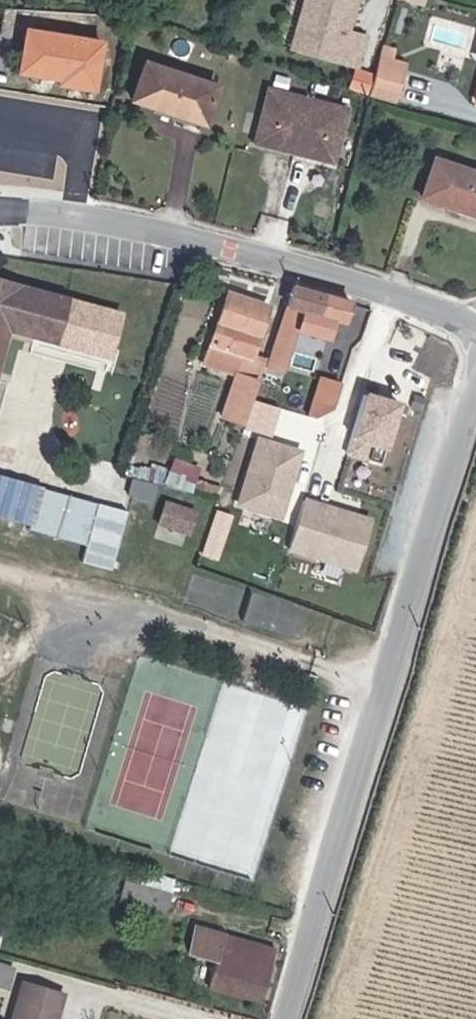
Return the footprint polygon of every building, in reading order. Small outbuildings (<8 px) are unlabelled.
[(301,43),(314,0),(307,0),(295,41),(301,43)] [(301,43),(343,57),(352,28),(360,0),(314,0),(301,43)] [(29,27),(23,55),(48,59),(47,71),(63,73),(63,77),(96,82),(105,36),(29,27)] [(372,35),(352,28),(343,57),(363,63),(372,35)] [(390,40),(386,52),(397,55),(401,43),(390,40)] [(386,52),(374,90),(398,98),(410,59),(397,55),(386,52)] [(22,68),(47,71),(48,59),(23,55),(22,68)] [(150,63),(139,92),(213,119),(223,90),(150,63)] [(352,107),(268,85),(252,144),(337,167),(352,107)] [(441,161),(428,200),(475,216),(475,173),(441,161)] [(9,317),(55,328),(66,286),(0,269),(0,359),(9,317)] [(286,289),(256,386),(276,392),(302,314),(337,325),(343,306),(286,289)] [(197,356),(238,369),(256,316),(216,303),(197,356)] [(329,343),(320,371),(342,377),(352,347),(330,342),(329,343)] [(231,387),(238,369),(197,356),(192,373),(224,385),(231,387)] [(322,372),(311,410),(336,417),(347,379),(322,372)] [(247,391),(231,387),(224,385),(211,426),(233,434),(247,391)] [(374,443),(400,451),(415,401),(364,386),(345,451),(369,459),(374,443)] [(267,412),(264,426),(277,428),(282,405),(259,400),(257,410),(267,412)] [(286,519),(310,448),(261,432),(238,504),(286,519)] [(195,490),(203,465),(175,457),(167,482),(195,490)] [(0,461),(0,501),(23,506),(31,468),(0,461)] [(303,494),(288,551),(365,571),(380,514),(303,494)] [(195,532),(201,507),(166,499),(160,523),(195,532)] [(192,557),(212,565),(227,514),(208,507),(196,548),(192,557)] [(300,636),(309,607),(255,591),(247,620),(300,636)] [(99,901),(147,916),(155,889),(106,874),(99,901)] [(181,943),(196,950),(205,923),(190,919),(185,928),(181,943)] [(255,993),(270,943),(205,923),(196,950),(207,952),(199,979),(255,993)] [(14,987),(18,963),(0,960),(0,984),(14,987)] [(7,999),(1,1018),(43,1018),(46,1010),(7,999)]
